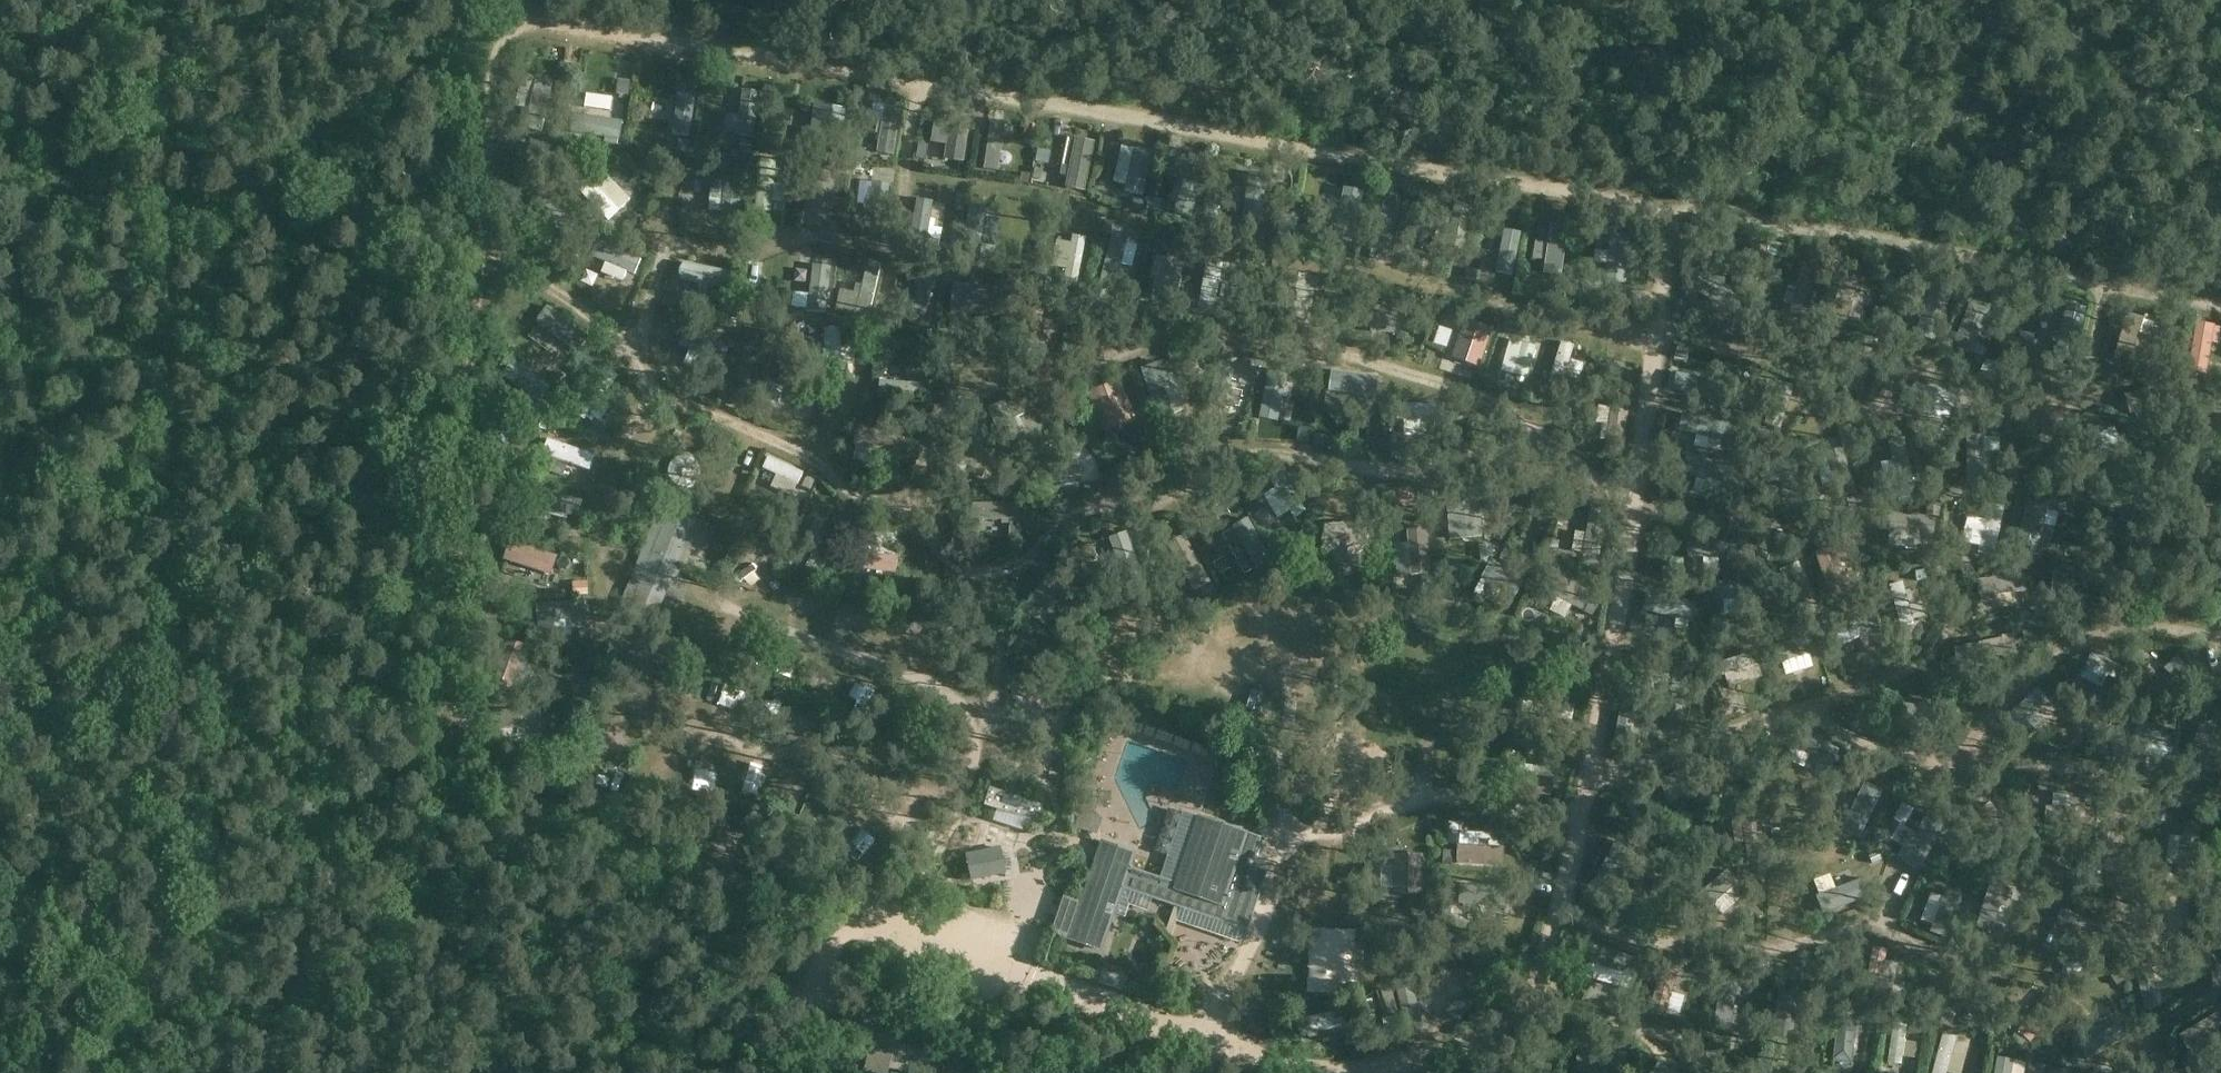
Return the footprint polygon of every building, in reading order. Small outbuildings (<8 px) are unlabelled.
[(556,78),(538,74),(523,70),(515,104),(530,108),(525,127),(543,131),(556,78)] [(617,79),(616,94),(628,95),(630,80),(617,79)] [(672,117),(671,126),(669,133),(687,135),(695,89),(677,87),(672,117)] [(723,146),(729,147),(732,132),(726,131),(732,99),(715,96),(706,143),(723,146)] [(886,103),(882,123),(878,122),(876,134),(880,134),(877,153),(895,156),(904,106),(886,103)] [(803,130),(802,142),(841,146),(845,109),(815,104),(812,131),(803,130)] [(948,143),(946,157),(966,160),(974,115),(954,112),(953,120),(937,117),(933,140),(948,143)] [(616,121),(588,117),(588,114),(579,113),(579,116),(567,115),(565,131),(614,137),(616,121)] [(1008,120),(994,118),(985,175),(999,177),(1008,120)] [(679,140),(677,154),(689,156),(692,142),(679,140)] [(544,142),(542,154),(554,155),(555,144),(544,142)] [(741,142),(739,153),(750,154),(751,143),(741,142)] [(918,146),(916,160),(926,162),(928,148),(918,146)] [(862,160),(864,149),(854,147),(852,159),(862,160)] [(1038,151),(1035,164),(1048,166),(1051,153),(1038,151)] [(756,211),(772,212),(776,159),(761,158),(756,211)] [(1116,159),(1106,195),(1120,199),(1130,163),(1116,159)] [(1190,164),(1180,196),(1176,195),(1173,203),(1177,204),(1174,212),(1191,218),(1207,169),(1190,164)] [(1044,169),(1035,168),(1033,179),(1042,180),(1044,169)] [(842,194),(828,190),(832,174),(814,169),(803,209),(821,214),(823,210),(837,214),(842,194)] [(592,178),(580,190),(610,220),(633,198),(608,173),(597,183),(592,178)] [(1031,173),(1021,173),(1020,183),(1030,184),(1031,173)] [(722,211),(740,213),(743,176),(724,175),(722,211)] [(1254,180),(1250,200),(1245,198),(1243,209),(1248,210),(1245,224),(1260,227),(1268,183),(1254,180)] [(893,183),(880,181),(879,184),(869,183),(865,210),(875,212),(872,231),(885,233),(893,183)] [(543,187),(532,196),(565,236),(576,227),(543,187)] [(1364,192),(1346,188),(1335,233),(1353,237),(1364,192)] [(962,212),(965,194),(956,192),(953,210),(962,212)] [(1401,200),(1386,197),(1370,260),(1386,264),(1390,246),(1405,250),(1409,232),(1394,228),(1401,200)] [(1133,199),(1131,210),(1142,213),(1144,202),(1133,199)] [(1150,199),(1147,211),(1160,214),(1162,202),(1150,199)] [(1040,206),(1037,221),(1047,223),(1050,208),(1040,206)] [(1104,223),(1101,237),(1111,239),(1114,225),(1104,223)] [(1183,227),(1180,238),(1192,243),(1195,231),(1196,228),(1184,224),(1183,227)] [(1256,232),(1254,242),(1264,243),(1265,233),(1256,232)] [(1627,232),(1610,232),(1610,262),(1599,262),(1599,286),(1626,286),(1627,232)] [(1116,289),(1125,255),(1130,256),(1132,247),(1127,245),(1129,237),(1113,233),(1100,285),(1116,289)] [(597,239),(591,255),(606,262),(602,273),(613,278),(615,274),(625,278),(627,271),(631,272),(637,275),(643,258),(597,239)] [(1227,252),(1225,263),(1240,265),(1241,254),(1227,252)] [(884,262),(870,258),(864,284),(859,283),(857,291),(842,288),(837,312),(870,320),(884,262)] [(1800,265),(1792,296),(1784,294),(1781,305),(1790,307),(1788,314),(1807,319),(1819,270),(1800,265)] [(910,330),(923,333),(937,271),(925,268),(921,286),(907,283),(903,299),(916,302),(910,330)] [(1469,268),(1467,277),(1478,279),(1480,271),(1469,268)] [(1686,288),(1728,314),(1739,297),(1697,271),(1686,288)] [(1241,275),(1228,274),(1225,303),(1238,305),(1241,275)] [(1839,275),(1828,323),(1845,327),(1857,279),(1839,275)] [(826,328),(827,277),(810,276),(809,327),(826,328)] [(997,318),(1000,291),(1001,289),(953,283),(950,312),(997,318)] [(1007,286),(1005,301),(1020,302),(1022,288),(1007,286)] [(1371,332),(1396,334),(1398,297),(1383,296),(1382,303),(1372,302),(1371,332)] [(1034,298),(1027,343),(1051,347),(1058,302),(1034,298)] [(1410,299),(1401,299),(1401,308),(1410,308),(1410,299)] [(2055,353),(2075,358),(2087,309),(2067,304),(2055,353)] [(590,337),(548,306),(536,322),(578,353),(590,337)] [(696,307),(695,320),(707,322),(709,309),(696,307)] [(1757,308),(1753,320),(1766,324),(1770,312),(1757,308)] [(1706,309),(1700,320),(1711,326),(1717,315),(1706,309)] [(739,314),(737,327),(748,329),(750,316),(739,314)] [(2146,319),(2136,365),(2156,369),(2166,323),(2146,319)] [(1453,359),(1480,367),(1491,328),(1464,320),(1453,359)] [(1795,320),(1792,333),(1800,335),(1804,322),(1795,320)] [(1734,321),(1731,334),(1744,338),(1747,325),(1734,321)] [(1512,322),(1510,331),(1523,334),(1525,325),(1512,322)] [(844,325),(844,335),(853,336),(854,326),(844,325)] [(1557,329),(1555,335),(1566,338),(1568,332),(1557,329)] [(684,345),(718,358),(724,343),(690,330),(684,345)] [(1310,330),(1310,339),(1324,341),(1325,333),(1310,330)] [(2035,333),(2020,330),(2017,344),(2031,347),(2035,333)] [(939,335),(929,334),(928,342),(938,343),(939,335)] [(891,340),(889,352),(897,354),(900,342),(891,340)] [(822,344),(823,381),(838,380),(837,343),(822,344)] [(1533,349),(1518,345),(1510,376),(1524,380),(1533,349)] [(693,353),(688,362),(713,376),(718,367),(693,353)] [(1986,359),(1983,369),(2001,376),(2004,366),(1986,359)] [(1246,361),(1225,360),(1221,398),(1242,400),(1246,361)] [(1262,362),(1252,360),(1250,371),(1261,373),(1262,362)] [(2041,360),(2011,366),(2013,378),(2043,372),(2041,360)] [(1139,370),(1158,421),(1173,415),(1163,389),(1171,386),(1162,362),(1139,370)] [(1348,373),(1331,371),(1326,418),(1343,419),(1348,373)] [(558,372),(550,381),(560,390),(568,381),(558,372)] [(1262,417),(1277,421),(1287,375),(1272,372),(1262,417)] [(1139,418),(1123,379),(1089,392),(1106,432),(1139,418)] [(604,388),(591,382),(573,421),(586,427),(604,388)] [(1962,394),(1906,387),(1904,401),(1960,408),(1962,394)] [(1735,393),(1732,408),(1743,410),(1745,396),(1735,393)] [(1597,438),(1614,400),(1600,394),(1583,431),(1597,438)] [(1026,441),(1022,432),(1026,430),(1023,423),(1030,420),(1023,405),(1012,410),(1007,400),(988,409),(1007,450),(1026,441)] [(1398,420),(1404,420),(1404,433),(1427,434),(1427,424),(1435,424),(1435,420),(1446,421),(1446,405),(1398,404),(1398,420)] [(1710,439),(1709,443),(1720,445),(1721,441),(1732,443),(1736,425),(1682,413),(1678,431),(1710,439)] [(536,417),(533,426),(546,429),(549,420),(536,417)] [(589,427),(582,437),(594,445),(601,436),(589,427)] [(855,449),(857,449),(854,462),(883,469),(885,455),(905,460),(910,440),(859,429),(855,449)] [(1054,429),(1045,434),(1049,443),(1058,438),(1054,429)] [(1889,441),(1892,456),(1882,458),(1888,489),(1898,488),(1899,493),(1915,490),(1905,438),(1889,441)] [(1967,441),(1966,475),(1978,475),(1979,442),(1967,441)] [(2121,453),(2114,442),(2099,450),(2097,446),(2073,460),(2082,475),(2121,453)] [(1955,449),(1944,449),(1944,464),(1956,464),(1955,449)] [(805,473),(770,456),(764,468),(783,478),(780,483),(796,491),(805,473)] [(1732,471),(1685,456),(1679,476),(1725,490),(1732,471)] [(586,482),(590,468),(556,458),(552,472),(586,482)] [(660,476),(690,493),(699,477),(669,460),(660,476)] [(1085,480),(1083,462),(1040,469),(1043,487),(1085,480)] [(817,479),(808,475),(803,486),(812,490),(817,479)] [(583,499),(535,486),(530,504),(579,517),(583,499)] [(1295,490),(1271,517),(1286,531),(1310,504),(1295,490)] [(1496,490),(1484,491),(1485,502),(1496,501),(1496,490)] [(1724,498),(1722,506),(1733,509),(1735,500),(1724,498)] [(1483,536),(1480,501),(1477,502),(1477,499),(1464,500),(1465,503),(1447,504),(1450,539),(1483,536)] [(1928,502),(1927,514),(1939,515),(1940,503),(1928,502)] [(972,503),(972,521),(1019,521),(1019,503),(972,503)] [(2014,550),(2033,554),(2033,556),(2036,556),(2035,559),(2061,565),(2064,550),(2036,544),(2044,508),(2025,504),(2014,550)] [(633,565),(619,608),(655,622),(670,578),(671,577),(676,565),(677,561),(683,545),(698,551),(708,524),(693,518),(658,505),(637,567),(633,565)] [(1884,534),(1916,537),(1916,545),(1929,546),(1930,538),(1932,539),(1934,521),(1886,517),(1884,534)] [(1233,526),(1239,536),(1226,544),(1236,561),(1249,554),(1256,568),(1271,559),(1249,518),(1233,526)] [(1997,523),(1964,518),(1960,544),(1986,548),(1988,538),(1994,539),(1997,523)] [(1430,573),(1427,526),(1407,527),(1410,575),(1430,573)] [(1010,536),(1020,536),(1020,527),(1010,527),(1010,536)] [(1299,534),(1295,528),(1288,533),(1292,539),(1299,534)] [(1123,542),(1109,542),(1109,576),(1123,576),(1123,542)] [(1481,549),(1481,560),(1494,560),(1494,548),(1481,549)] [(1513,555),(1504,550),(1500,558),(1508,563),(1513,555)] [(1813,556),(1829,601),(1848,595),(1847,592),(1854,589),(1849,576),(1842,579),(1832,550),(1813,556)] [(853,568),(896,574),(899,557),(856,551),(853,568)] [(1549,551),(1548,560),(1558,561),(1559,553),(1549,551)] [(790,567),(795,559),(785,554),(781,562),(790,567)] [(1752,555),(1751,565),(1763,566),(1763,555),(1752,555)] [(543,597),(548,565),(503,557),(500,576),(520,579),(518,593),(543,597)] [(1779,569),(1784,581),(1802,573),(1797,561),(1779,569)] [(1543,565),(1539,573),(1550,578),(1554,570),(1543,565)] [(1968,568),(1960,573),(1968,584),(1975,579),(1968,568)] [(2054,571),(2046,622),(2074,627),(2077,606),(2070,605),(2063,604),(2065,592),(2068,574),(2054,571)] [(1275,575),(1264,581),(1267,588),(1278,583),(1275,575)] [(1785,583),(1795,607),(1789,609),(1793,620),(1799,618),(1801,624),(1822,616),(1805,575),(1785,583)] [(1555,576),(1546,593),(1586,614),(1594,597),(1555,576)] [(1046,577),(1023,610),(1047,627),(1069,593),(1046,577)] [(1973,606),(1983,615),(2009,587),(1999,578),(1973,606)] [(1439,580),(1424,581),(1425,593),(1439,593),(1439,580)] [(589,582),(574,582),(575,595),(589,595),(589,582)] [(1513,603),(1484,582),(1475,594),(1505,615),(1513,603)] [(1745,608),(1754,608),(1754,603),(1766,603),(1766,585),(1714,584),(1713,602),(1745,603),(1745,608)] [(1911,627),(1899,585),(1885,589),(1897,631),(1911,627)] [(1213,588),(1201,594),(1206,603),(1218,597),(1213,588)] [(1878,600),(1869,603),(1873,614),(1882,610),(1878,600)] [(1713,618),(1654,601),(1650,614),(1653,615),(1650,625),(1672,631),(1675,622),(1709,631),(1713,618)] [(587,602),(537,604),(539,637),(573,635),(572,627),(588,626),(587,602)] [(2023,606),(2014,617),(2024,624),(2032,613),(2023,606)] [(516,625),(512,637),(521,640),(525,629),(516,625)] [(647,636),(648,628),(626,627),(626,635),(647,636)] [(590,630),(580,630),(580,639),(590,639),(590,630)] [(2032,632),(2022,634),(2024,645),(2033,643),(2032,632)] [(1806,636),(1775,646),(1780,663),(1781,662),(1810,652),(1812,652),(1806,636)] [(1956,669),(1986,662),(1987,667),(1998,665),(1997,660),(2016,656),(2011,636),(2000,638),(2001,641),(1952,651),(1956,669)] [(1662,637),(1658,650),(1671,653),(1674,640),(1662,637)] [(511,691),(513,684),(528,689),(533,673),(525,670),(530,656),(525,654),(528,645),(508,638),(492,684),(511,691)] [(2135,677),(2089,654),(2083,667),(2129,690),(2135,677)] [(2195,661),(2187,667),(2178,656),(2159,672),(2169,683),(2162,689),(2175,705),(2208,677),(2195,661)] [(887,691),(870,681),(860,698),(877,708),(887,691)] [(2155,694),(2155,702),(2163,703),(2164,694),(2155,694)] [(1892,713),(1912,717),(1911,723),(1922,725),(1924,719),(1938,721),(1941,704),(1895,696),(1892,713)] [(2211,698),(2205,711),(2220,719),(2220,703),(2211,698)] [(2122,699),(2112,704),(2118,716),(2128,712),(2122,699)] [(1672,708),(1665,735),(1683,740),(1691,713),(1672,708)] [(1945,709),(1942,723),(1956,725),(1959,711),(1945,709)] [(1621,710),(1613,750),(1629,754),(1637,713),(1621,710)] [(541,711),(496,711),(497,744),(531,743),(531,736),(542,736),(541,711)] [(923,727),(914,723),(904,745),(913,749),(923,727)] [(1843,754),(1803,734),(1793,752),(1833,772),(1843,754)] [(557,741),(547,741),(547,751),(557,751),(557,741)] [(1692,778),(1687,769),(1655,785),(1660,795),(1692,778)] [(703,795),(703,773),(684,772),(683,794),(703,795)] [(1560,775),(1515,772),(1514,790),(1559,792),(1560,775)] [(1881,795),(1863,786),(1840,834),(1858,843),(1881,795)] [(1907,832),(1927,796),(1914,788),(1893,824),(1907,832)] [(2048,805),(2094,810),(2096,794),(2050,789),(2048,805)] [(1042,804),(1000,790),(994,806),(1036,821),(1042,804)] [(2025,796),(2025,808),(2038,808),(2038,796),(2025,796)] [(1741,817),(1732,819),(1735,845),(1745,844),(1746,852),(1764,850),(1756,799),(1740,802),(1741,817)] [(761,805),(760,816),(789,819),(790,809),(761,805)] [(1069,898),(1059,929),(1066,935),(1065,936),(1071,938),(1070,939),(1101,950),(1123,886),(1133,890),(1133,891),(1132,892),(1247,931),(1265,877),(1235,866),(1237,861),(1246,864),(1249,855),(1254,857),(1261,838),(1199,817),(1199,818),(1200,819),(1178,885),(1128,868),(1133,853),(1103,843),(1083,903),(1069,898)] [(861,866),(874,848),(849,832),(837,850),(861,866)] [(1456,864),(1504,866),(1505,847),(1457,844),(1456,864)] [(1628,854),(1611,845),(1590,884),(1606,893),(1628,854)] [(1001,848),(965,854),(971,882),(1006,875),(1001,848)] [(1422,854),(1393,854),(1393,895),(1422,894),(1422,854)] [(1820,894),(1826,892),(1830,902),(1850,894),(1848,888),(1855,886),(1853,882),(1863,878),(1856,861),(1813,878),(1820,894)] [(1728,870),(1691,901),(1703,915),(1740,883),(1728,870)] [(1992,933),(2001,905),(2010,907),(2015,890),(2007,887),(2007,886),(1991,881),(1976,929),(1992,933)] [(1459,904),(1469,905),(1469,908),(1476,908),(1476,906),(1505,908),(1507,888),(1461,884),(1459,904)] [(2052,933),(2078,944),(2076,949),(2088,954),(2090,949),(2097,952),(2105,933),(2060,914),(2052,933)] [(2110,938),(2104,953),(2115,957),(2120,942),(2110,938)] [(1585,975),(1619,986),(1617,994),(1628,997),(1630,989),(1633,990),(1642,960),(1594,946),(1585,975)] [(1321,974),(1333,971),(1328,955),(1316,958),(1321,974)] [(1678,987),(1681,978),(1677,977),(1680,968),(1660,962),(1646,1013),(1666,1019),(1675,986),(1678,987)] [(2162,1007),(2151,963),(2135,967),(2146,1011),(2162,1007)] [(1741,964),(1740,973),(1748,973),(1749,964),(1741,964)] [(1413,987),(1421,988),(1418,1001),(1437,1004),(1439,995),(1448,997),(1448,993),(1453,993),(1455,980),(1415,973),(1413,987)] [(1468,973),(1467,981),(1476,983),(1478,975),(1468,973)] [(1778,975),(1777,984),(1788,985),(1789,976),(1778,975)] [(1718,980),(1711,1029),(1728,1032),(1735,982),(1718,980)] [(1388,985),(1379,987),(1386,1015),(1396,1012),(1388,985)] [(1780,989),(1773,1038),(1794,1041),(1798,1012),(1802,1013),(1804,1000),(1799,1000),(1800,992),(1780,989)] [(2024,1015),(2018,1021),(2023,1025),(2012,1038),(2022,1046),(2027,1040),(2032,1043),(2065,1003),(2052,991),(2028,1019),(2024,1015)] [(1001,1000),(999,1007),(1007,1010),(1009,1003),(1001,1000)] [(1301,1036),(1345,1027),(1342,1012),(1298,1021),(1301,1036)] [(2210,1037),(2213,1042),(2220,1037),(2218,1033),(2220,1031),(2220,1020),(2217,1014),(2179,1035),(2188,1050),(2210,1037)] [(1839,1015),(1833,1061),(1851,1063),(1857,1016),(1839,1015)] [(1997,1029),(2005,1037),(2013,1028),(2005,1021),(1997,1029)] [(1961,1032),(1945,1029),(1938,1055),(1955,1059),(1961,1032)] [(886,1068),(905,1072),(930,1072),(934,1054),(892,1043),(886,1068)] [(2032,1065),(2018,1063),(2019,1058),(2003,1055),(2000,1072),(2031,1072),(2032,1065)]
